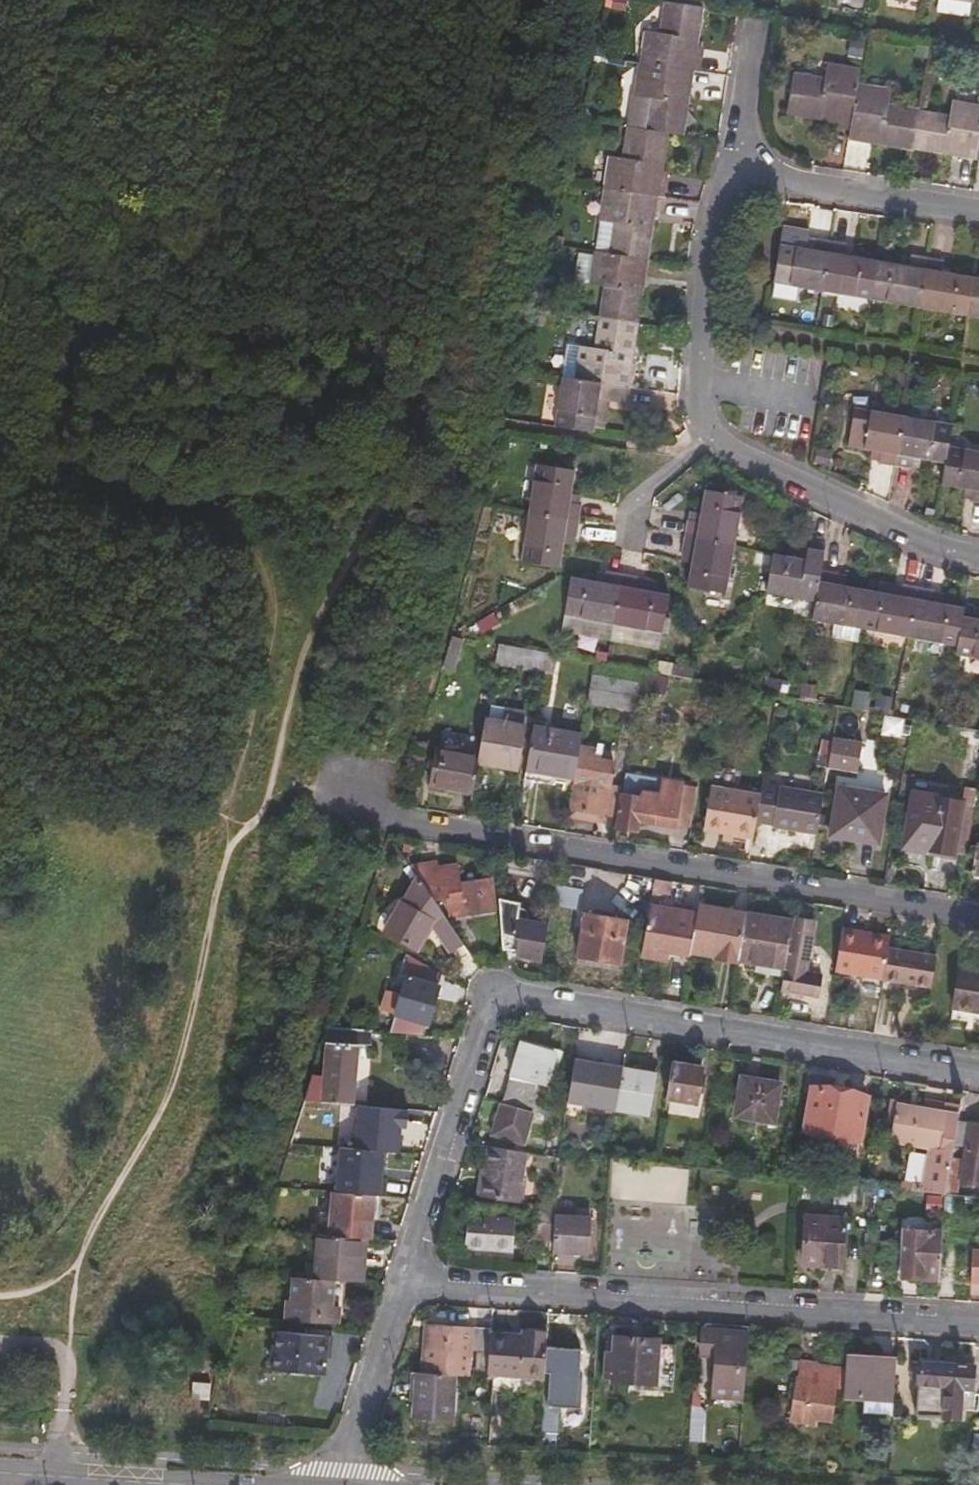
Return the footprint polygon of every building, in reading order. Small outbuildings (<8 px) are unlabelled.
[(628,0),(613,0),(612,9),(626,11),(628,0)] [(699,73),(712,9),(668,2),(664,33),(650,31),(644,65),(699,73)] [(871,46),(872,37),(862,36),(860,44),(871,46)] [(868,65),(871,46),(860,44),(856,43),(853,62),(868,65)] [(689,137),(699,73),(644,65),(634,127),(672,134),(689,137)] [(864,76),(831,71),(829,85),(799,80),(793,119),(854,130),(863,84),(864,76)] [(896,90),(863,84),(854,130),(853,140),(912,150),(919,109),(894,105),(896,90)] [(919,109),(912,150),(976,161),(978,140),(978,105),(956,101),(953,115),(919,109)] [(663,198),(672,134),(634,127),(630,159),(615,157),(612,180),(610,183),(609,189),(663,198)] [(609,189),(606,208),(591,205),(587,222),(592,227),(583,254),(638,263),(645,216),(660,218),(663,198),(609,189)] [(563,248),(565,238),(554,236),(552,236),(551,246),(563,248)] [(818,242),(817,248),(829,251),(839,252),(849,255),(850,247),(818,242)] [(802,245),(793,244),(792,251),(801,253),(802,245)] [(765,285),(821,294),(829,251),(817,248),(802,245),(801,253),(792,251),(771,247),(765,285)] [(821,294),(870,303),(875,265),(838,258),(839,252),(829,251),(821,294)] [(583,254),(578,289),(594,291),(589,321),(628,327),(638,263),(583,254)] [(916,257),(914,267),(924,268),(934,270),(946,272),(948,261),(916,257)] [(870,303),(917,311),(924,268),(914,267),(902,264),(901,270),(891,268),(875,265),(870,303)] [(917,311),(966,319),(972,281),(933,275),(934,270),(924,268),(917,311)] [(978,321),(978,282),(972,281),(966,319),(978,321)] [(543,322),(546,310),(534,307),(531,319),(543,322)] [(589,321),(584,353),(559,350),(554,378),(619,388),(628,327),(589,321)] [(835,397),(839,370),(832,369),(828,396),(835,397)] [(616,409),(619,388),(554,378),(546,431),(581,437),(583,427),(593,429),(596,406),(616,409)] [(897,419),(849,411),(842,451),(863,455),(872,456),(871,467),(889,470),(897,419)] [(945,427),(897,419),(889,470),(904,473),(905,463),(938,468),(941,450),(945,427)] [(824,460),(826,447),(818,446),(816,459),(824,460)] [(941,450),(938,468),(935,488),(955,491),(967,493),(965,505),(978,508),(978,456),(941,450)] [(872,456),(863,455),(861,465),(871,467),(872,456)] [(824,468),(825,461),(824,460),(816,459),(815,459),(814,466),(824,468)] [(564,475),(526,469),(519,517),(568,525),(571,509),(559,507),(560,500),(564,475)] [(953,503),(965,505),(967,493),(955,491),(953,503)] [(692,528),(681,526),(678,542),(727,550),(736,500),(698,493),(693,521),(692,528)] [(567,542),(576,543),(584,499),(576,497),(567,542)] [(572,501),(560,500),(559,507),(571,509),(572,501)] [(566,542),(568,525),(519,517),(512,568),(551,573),(553,550),(553,541),(566,542)] [(682,520),(681,526),(692,528),(693,521),(682,520)] [(553,541),(553,550),(564,552),(566,542),(553,541)] [(727,550),(678,542),(675,559),(686,561),(685,569),(681,591),(719,598),(727,550)] [(816,547),(798,544),(795,563),(765,559),(759,597),(808,606),(812,576),(816,547)] [(686,561),(675,559),(674,568),(685,569),(686,561)] [(592,589),(595,577),(585,575),(583,587),(592,589)] [(829,580),(812,576),(808,606),(805,624),(827,628),(825,644),(851,648),(854,633),(861,594),(836,590),(828,589),(829,580)] [(612,580),(595,577),(592,589),(583,587),(560,583),(555,621),(604,629),(612,580)] [(630,584),(612,580),(604,629),(655,638),(661,600),(637,596),(628,595),(630,584)] [(837,581),(829,580),(828,589),(836,590),(837,581)] [(640,585),(630,584),(628,595),(637,596),(640,585)] [(882,588),(881,597),(890,599),(892,589),(882,588)] [(881,597),(861,594),(854,633),(902,641),(908,592),(892,589),(890,599),(881,597)] [(925,595),(908,592),(902,641),(950,649),(956,621),(957,609),(932,606),(925,605),(925,595)] [(933,596),(925,595),(925,605),(932,606),(933,596)] [(474,634),(499,620),(495,612),(469,626),(474,634)] [(977,624),(956,621),(950,649),(949,658),(978,663),(978,624),(977,624)] [(451,640),(443,666),(453,670),(463,642),(451,640)] [(548,654),(500,645),(497,664),(545,673),(548,654)] [(692,680),(694,667),(659,661),(657,673),(692,680)] [(636,712),(644,671),(597,663),(589,704),(636,712)] [(670,692),(672,681),(646,676),(644,687),(670,692)] [(787,695),(790,681),(768,677),(765,690),(787,695)] [(817,700),(819,686),(803,683),(801,697),(817,700)] [(891,712),(893,700),(876,697),(874,709),(891,712)] [(478,757),(478,760),(514,767),(524,713),(504,709),(502,721),(486,718),(478,757)] [(971,728),(973,718),(962,716),(960,725),(971,728)] [(534,725),(526,768),(575,778),(580,754),(583,734),(534,725)] [(962,729),(960,743),(972,745),(976,746),(972,767),(978,769),(978,732),(962,729)] [(867,742),(836,736),(836,739),(831,762),(831,765),(862,771),(867,742)] [(831,762),(836,739),(828,737),(824,761),(831,762)] [(968,767),(972,767),(976,746),(972,745),(968,767)] [(430,784),(472,792),(478,760),(478,757),(436,749),(430,784)] [(575,778),(568,815),(585,817),(586,811),(605,814),(616,816),(625,771),(626,763),(580,754),(575,778)] [(678,825),(687,782),(625,771),(616,816),(614,823),(619,824),(639,827),(641,818),(678,825)] [(920,781),(918,796),(966,806),(969,790),(920,781)] [(678,825),(691,827),(699,784),(687,782),(678,825)] [(769,826),(818,835),(825,795),(761,785),(759,796),(755,821),(769,824),(769,826)] [(752,838),(755,821),(759,796),(710,786),(703,829),(752,838)] [(887,797),(840,788),(830,835),(878,844),(887,797)] [(978,797),(978,792),(969,790),(966,806),(918,796),(907,848),(967,859),(970,842),(978,797)] [(604,821),(605,814),(586,811),(585,817),(604,821)] [(964,872),(973,873),(978,844),(970,842),(967,859),(964,872)] [(436,866),(411,869),(419,880),(433,902),(451,900),(454,919),(491,914),(487,882),(461,885),(458,868),(437,871),(436,866)] [(433,902),(419,880),(403,905),(401,903),(385,931),(415,948),(428,927),(455,962),(468,953),(433,902)] [(699,885),(690,884),(685,910),(682,930),(688,931),(690,932),(695,904),(699,885)] [(516,903),(495,899),(500,944),(513,946),(513,955),(539,960),(547,919),(527,916),(526,910),(525,908),(523,905),(520,903),(516,903)] [(646,904),(636,958),(664,963),(665,954),(683,957),(688,931),(682,930),(685,910),(646,904)] [(734,959),(742,913),(695,904),(690,932),(687,949),(712,953),(710,960),(733,964),(734,959)] [(624,921),(581,913),(574,955),(617,963),(624,921)] [(782,968),(790,922),(742,913),(734,959),(782,968)] [(782,968),(778,991),(816,998),(820,978),(804,975),(810,933),(799,931),(800,924),(790,922),(782,968)] [(811,926),(800,924),(799,931),(810,933),(811,926)] [(831,971),(881,980),(887,946),(888,938),(838,929),(831,971)] [(881,980),(928,988),(935,955),(887,946),(881,980)] [(686,956),(710,960),(712,953),(687,949),(686,956)] [(442,975),(407,955),(400,977),(405,980),(401,994),(395,1014),(389,1034),(425,1037),(442,975)] [(953,1003),(974,1007),(974,1013),(978,1014),(978,974),(959,970),(953,1003)] [(386,990),(381,1010),(395,1014),(401,994),(386,990)] [(974,1007),(953,1003),(952,1009),(974,1013),(974,1007)] [(372,1031),(328,1028),(322,1044),(326,1044),(323,1075),(320,1102),(351,1106),(352,1106),(358,1054),(370,1055),(372,1031)] [(503,1100),(535,1106),(544,1076),(548,1078),(556,1048),(522,1039),(503,1100)] [(326,1044),(322,1044),(313,1073),(323,1075),(326,1044)] [(620,1065),(622,1052),(587,1047),(581,1083),(617,1090),(619,1071),(620,1065)] [(700,1068),(671,1063),(665,1098),(694,1104),(700,1068)] [(652,1071),(620,1065),(619,1071),(651,1077),(652,1071)] [(616,1097),(614,1111),(645,1115),(651,1077),(619,1071),(617,1090),(616,1097)] [(812,1077),(811,1088),(831,1091),(832,1080),(812,1077)] [(776,1085),(738,1078),(732,1117),(770,1124),(776,1085)] [(617,1090),(581,1083),(581,1092),(616,1097),(617,1090)] [(831,1091),(811,1088),(804,1132),(858,1141),(865,1097),(831,1091)] [(317,1133),(348,1136),(350,1111),(351,1106),(305,1102),(303,1107),(316,1110),(317,1122),(317,1133)] [(530,1110),(503,1102),(493,1132),(521,1141),(530,1110)] [(943,1195),(949,1160),(951,1145),(956,1120),(957,1111),(940,1108),(939,1113),(899,1107),(893,1140),(934,1147),(932,1155),(924,1154),(918,1192),(943,1195)] [(367,1112),(350,1111),(348,1136),(365,1135),(367,1112)] [(300,1114),(298,1119),(291,1141),(295,1142),(299,1142),(306,1120),(307,1117),(300,1112),(300,1114)] [(317,1122),(306,1120),(299,1142),(316,1144),(317,1133),(317,1122)] [(956,1120),(951,1145),(965,1147),(960,1180),(978,1183),(978,1124),(956,1120)] [(527,1151),(491,1145),(481,1195),(519,1202),(527,1151)] [(385,1151),(341,1147),(336,1193),(337,1193),(377,1197),(385,1198),(387,1181),(382,1180),(385,1151)] [(943,1195),(954,1197),(960,1162),(949,1160),(943,1195)] [(687,1202),(689,1168),(619,1165),(617,1198),(687,1202)] [(369,1239),(371,1240),(377,1197),(337,1193),(333,1229),(265,1221),(263,1228),(319,1234),(363,1239),(369,1239)] [(557,1239),(559,1215),(559,1208),(539,1205),(536,1238),(557,1239)] [(518,1248),(520,1217),(474,1214),(472,1245),(518,1248)] [(843,1224),(844,1215),(825,1214),(825,1223),(843,1224)] [(557,1239),(556,1249),(593,1252),(595,1218),(559,1215),(557,1239)] [(827,1264),(840,1265),(843,1224),(825,1223),(805,1221),(802,1262),(827,1264)] [(921,1279),(937,1280),(940,1231),(903,1228),(899,1277),(921,1279)] [(344,1281),(363,1283),(365,1267),(360,1267),(363,1239),(319,1234),(315,1278),(332,1280),(344,1281)] [(360,1267),(365,1267),(369,1239),(363,1239),(360,1267)] [(286,1299),(283,1319),(335,1325),(337,1306),(330,1305),(332,1280),(315,1278),(294,1276),(292,1299),(286,1299)] [(330,1305),(337,1306),(342,1307),(344,1281),(332,1280),(330,1305)] [(424,1371),(455,1374),(467,1375),(468,1349),(475,1350),(474,1375),(488,1376),(490,1332),(490,1329),(435,1325),(434,1351),(425,1351),(424,1371)] [(427,1325),(425,1351),(434,1351),(435,1325),(427,1325)] [(488,1376),(494,1377),(544,1380),(544,1375),(547,1347),(548,1332),(522,1330),(522,1335),(490,1332),(488,1376)] [(714,1394),(745,1396),(750,1333),(705,1330),(702,1352),(717,1354),(714,1394)] [(327,1360),(330,1338),(274,1332),(270,1370),(320,1375),(321,1360),(327,1360)] [(660,1386),(664,1340),(617,1336),(615,1350),(608,1349),(605,1381),(660,1386)] [(552,1375),(550,1407),(583,1409),(585,1375),(579,1375),(581,1349),(547,1347),(544,1375),(552,1375)] [(973,1380),(976,1351),(948,1348),(948,1355),(921,1354),(918,1406),(960,1409),(963,1380),(973,1380)] [(898,1358),(847,1354),(844,1397),(866,1399),(864,1415),(894,1418),(898,1358)] [(829,1420),(838,1367),(818,1363),(818,1360),(799,1357),(787,1418),(812,1424),(813,1416),(829,1420)] [(424,1371),(418,1371),(413,1415),(452,1418),(455,1374),(424,1371)] [(204,1383),(187,1383),(187,1388),(188,1400),(205,1400),(204,1383)] [(767,1395),(748,1394),(744,1442),(764,1444),(767,1395)] [(492,1401),(490,1426),(507,1427),(509,1402),(492,1401)] [(693,1409),(691,1441),(706,1442),(709,1410),(693,1409)]
